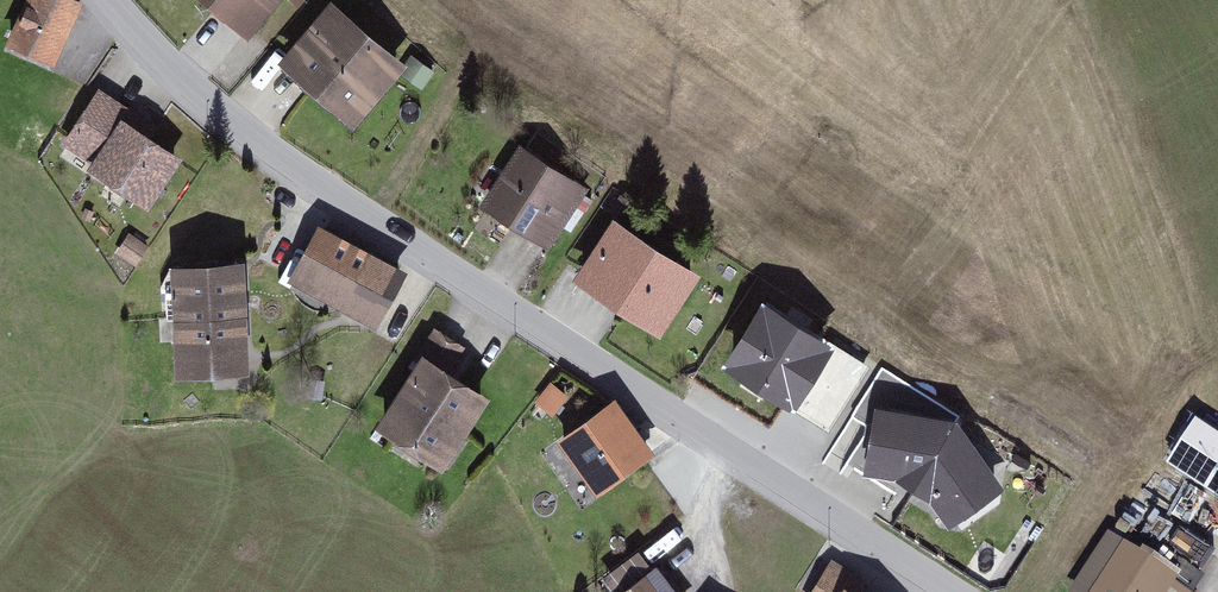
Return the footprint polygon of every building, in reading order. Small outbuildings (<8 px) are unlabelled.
[(86,9),(66,0),(28,0),(7,46),(59,69),(86,9)] [(251,44),(286,0),(196,0),(251,44)] [(409,61),(337,2),(284,66),(359,128),(403,76),(412,64),(409,61)] [(403,76),(422,92),(437,73),(414,55),(409,61),(412,64),(403,76)] [(155,209),(187,158),(152,137),(160,124),(98,87),(59,151),(155,209)] [(591,188),(523,147),(486,207),(553,249),(591,188)] [(706,274),(617,220),(578,284),(667,338),(706,274)] [(410,269),(324,225),(293,285),(379,330),(410,269)] [(256,368),(249,262),(176,266),(182,372),(256,368)] [(833,336),(766,292),(723,358),(790,402),(833,336)] [(450,474),(496,397),(457,374),(472,350),(437,329),(420,357),(424,360),(381,432),(450,474)] [(569,396),(551,381),(534,402),(552,416),(569,396)] [(655,454),(615,398),(557,439),(596,495),(655,454)] [(950,422),(876,414),(869,475),(922,481),(954,528),(1000,498),(950,422)] [(1172,474),(1217,504),(1217,437),(1203,428),(1172,474)] [(1104,591),(1194,591),(1134,550),(1104,591)] [(834,563),(816,591),(863,591),(868,584),(834,563)] [(634,591),(679,591),(663,571),(634,591)]
